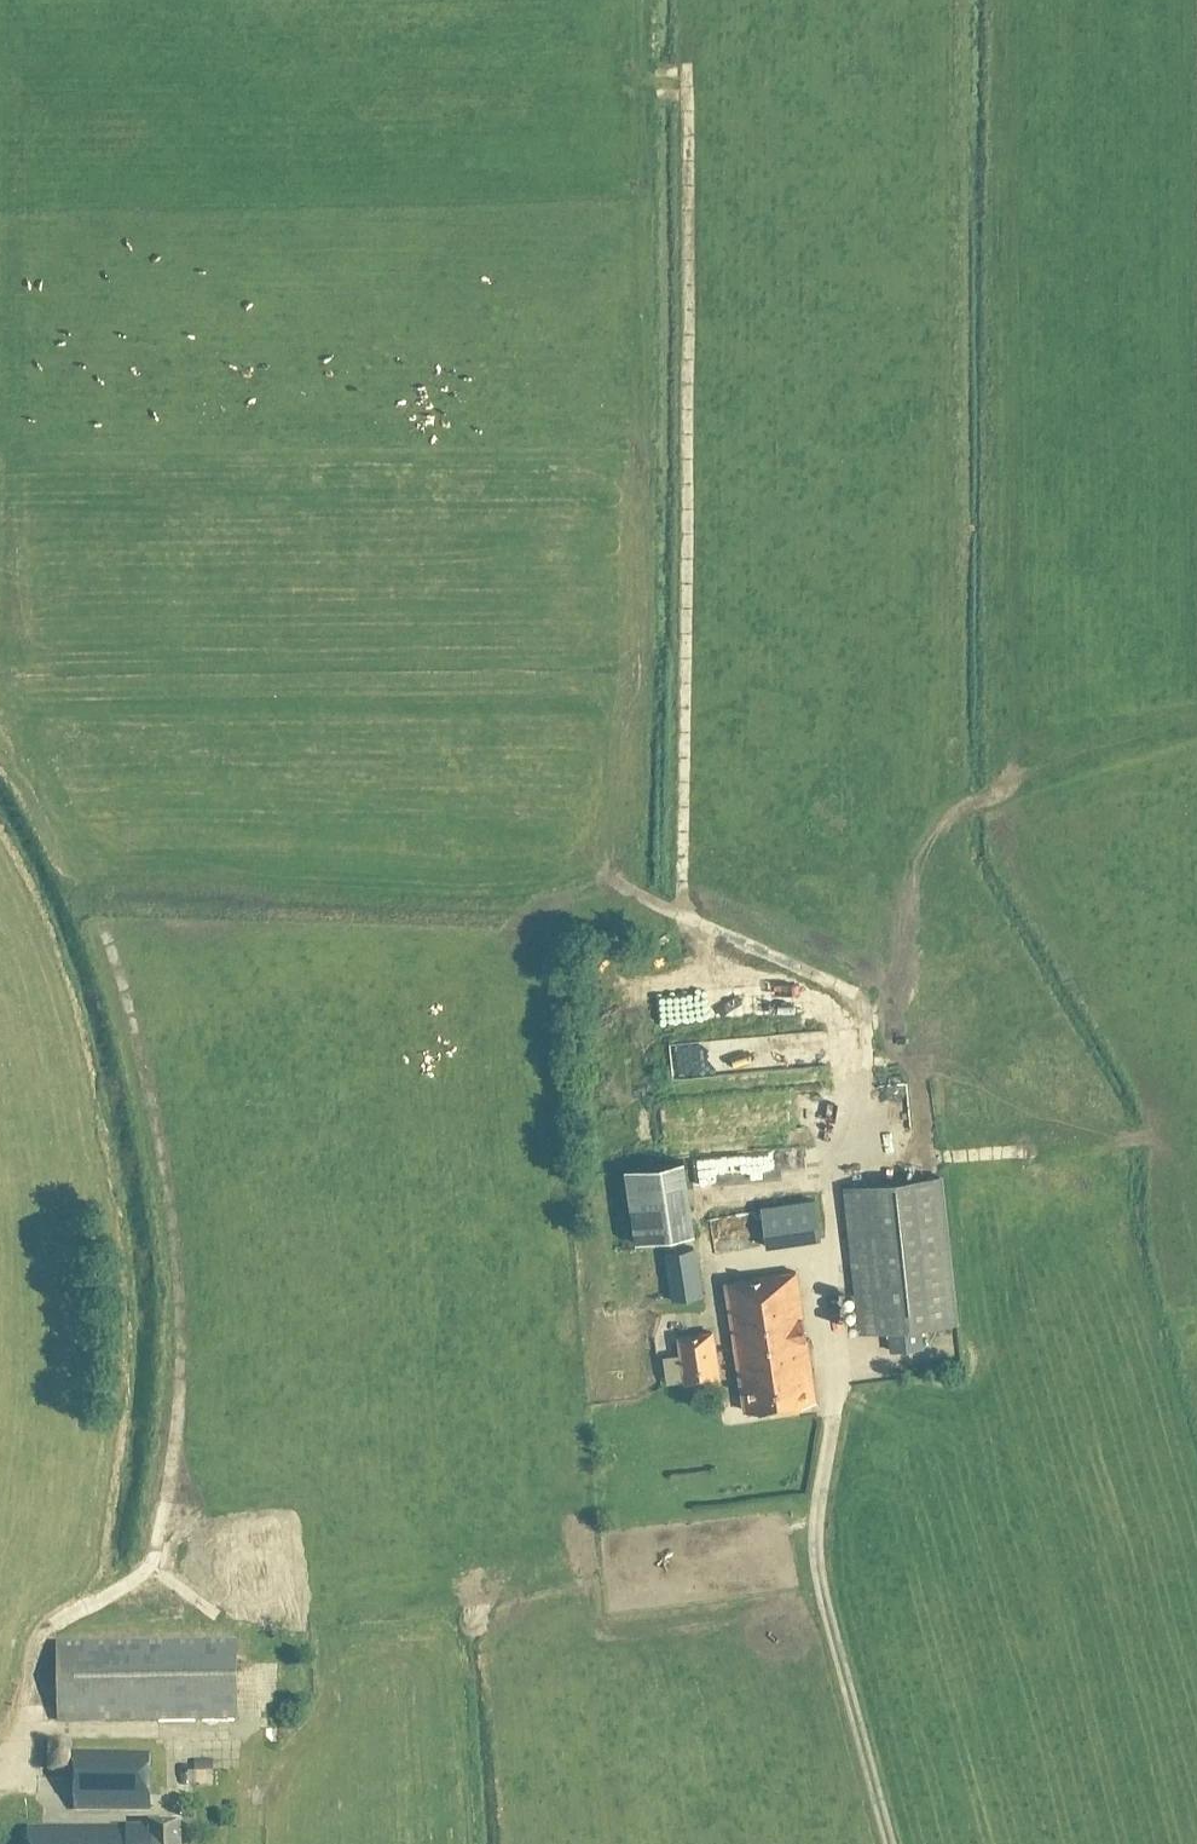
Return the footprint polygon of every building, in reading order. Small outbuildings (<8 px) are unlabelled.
[(730,997),(691,1002),(695,1027),(734,1022),(730,997)] [(705,1045),(668,1047),(669,1076),(706,1074),(705,1045)] [(644,1176),(644,1193),(672,1192),(671,1176),(644,1176)] [(955,1322),(939,1176),(844,1186),(860,1329),(888,1326),(891,1350),(923,1347),(920,1325),(955,1322)] [(818,1207),(762,1211),(764,1250),(821,1247),(818,1207)] [(700,1294),(693,1246),(664,1250),(671,1298),(700,1294)] [(814,1400),(795,1275),(726,1282),(745,1410),(814,1400)] [(718,1378),(711,1331),(678,1336),(684,1383),(718,1378)] [(235,1717),(234,1641),(57,1643),(58,1720),(235,1717)] [(150,1805),(149,1750),(72,1752),(73,1808),(150,1805)] [(179,1823),(149,1824),(149,1827),(101,1829),(102,1843),(179,1843),(179,1823)]
